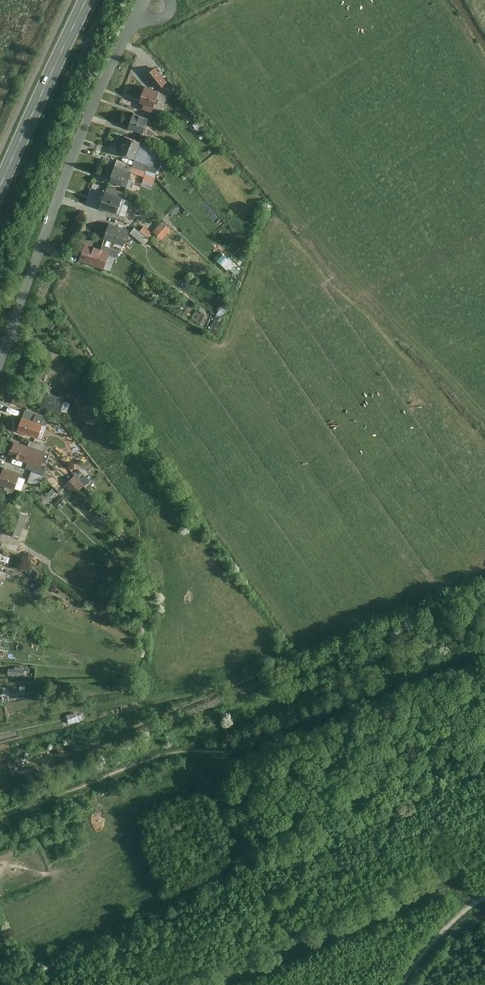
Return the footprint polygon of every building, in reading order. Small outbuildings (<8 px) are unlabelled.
[(155,68),(146,77),(158,92),(168,84),(155,68)] [(145,90),(139,105),(154,110),(159,95),(145,90)] [(133,115),(128,130),(144,135),(143,138),(160,143),(162,137),(144,132),(148,120),(133,115)] [(125,137),(118,156),(135,163),(142,144),(125,137)] [(116,167),(110,184),(129,192),(135,174),(116,167)] [(157,179),(146,175),(141,187),(153,191),(157,179)] [(106,194),(101,211),(117,216),(122,199),(106,194)] [(130,202),(125,201),(120,216),(125,218),(130,202)] [(175,214),(171,211),(165,218),(169,221),(175,214)] [(135,221),(131,226),(140,232),(143,227),(135,221)] [(161,223),(153,233),(162,240),(170,231),(161,223)] [(128,231),(109,226),(103,246),(122,252),(128,231)] [(152,234),(143,227),(140,232),(148,239),(152,234)] [(135,229),(130,234),(145,247),(149,242),(135,229)] [(85,246),(79,262),(105,271),(110,254),(85,246)] [(133,254),(127,248),(124,251),(130,257),(133,254)] [(240,258),(236,265),(240,268),(245,261),(240,258)] [(239,273),(227,260),(221,265),(234,278),(239,273)] [(152,279),(147,275),(143,280),(148,284),(152,279)] [(73,400),(40,391),(36,405),(69,414),(73,400)] [(22,420),(18,432),(39,439),(43,427),(22,420)] [(13,443),(9,459),(41,469),(46,453),(13,443)] [(0,486),(16,491),(21,476),(5,471),(0,486)] [(76,476),(64,487),(73,497),(86,486),(76,476)] [(16,505),(6,535),(19,539),(29,510),(16,505)] [(35,558),(28,553),(23,561),(30,566),(35,558)] [(7,580),(9,573),(0,571),(0,579),(7,580)] [(4,657),(10,640),(0,636),(0,655),(4,657)] [(25,671),(8,670),(7,678),(24,678),(25,671)]
